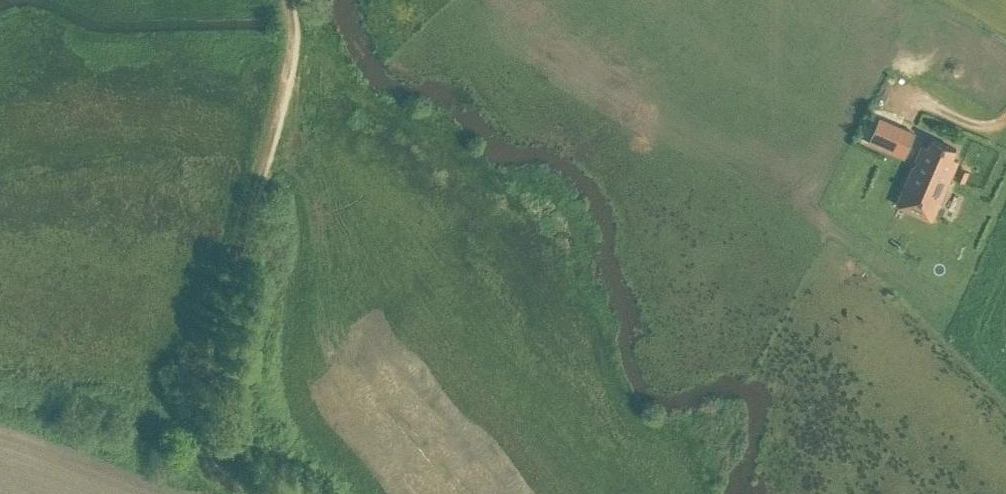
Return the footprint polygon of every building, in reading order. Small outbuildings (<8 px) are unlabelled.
[(958,160),(953,157),(957,149),(933,138),(929,147),(924,145),(917,159),(920,160),(917,166),(915,165),(905,189),(919,195),(918,196),(920,199),(921,198),(916,211),(933,218),(958,160)]
